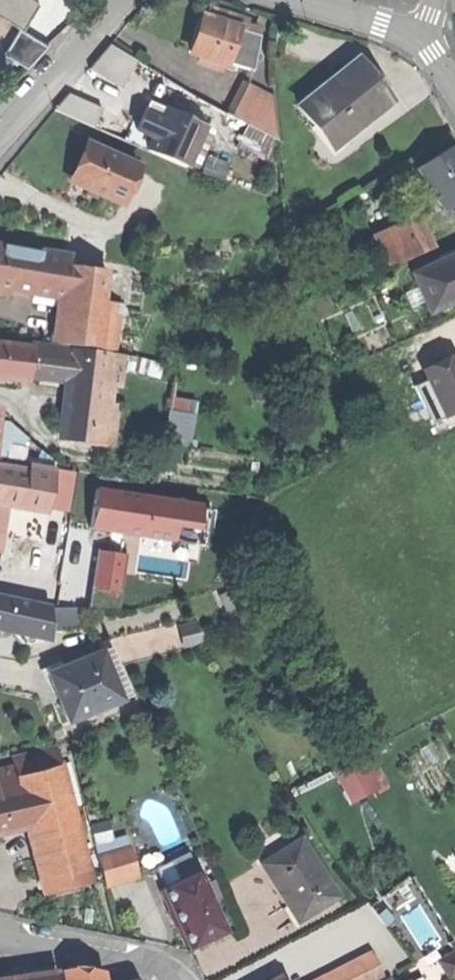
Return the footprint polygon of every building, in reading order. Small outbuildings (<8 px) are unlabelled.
[(35,0),(0,0),(0,12),(22,25),(37,1),(35,0)] [(211,10),(208,21),(220,25),(224,14),(211,10)] [(243,20),(224,14),(220,25),(236,29),(240,31),(243,20)] [(193,37),(189,52),(207,57),(215,60),(225,63),(236,29),(220,25),(208,21),(199,18),(193,37)] [(44,44),(17,27),(2,51),(25,65),(44,44)] [(132,60),(107,44),(86,68),(117,87),(132,60)] [(213,66),(215,60),(207,57),(205,63),(213,66)] [(304,116),(331,150),(365,122),(361,117),(367,112),(385,98),(371,80),(355,60),(319,89),(326,98),(304,116)] [(248,84),(246,83),(228,116),(245,125),(271,138),(275,141),(272,89),(271,89),(271,100),(247,86),(248,84)] [(299,119),(304,116),(326,98),(319,89),(317,85),(290,107),(299,119)] [(66,92),(52,108),(91,125),(98,107),(66,92)] [(185,166),(203,124),(146,100),(139,116),(132,130),(149,139),(144,151),(185,166)] [(371,118),(367,112),(361,117),(365,122),(371,118)] [(271,138),(245,125),(235,146),(275,162),(271,138)] [(81,172),(85,175),(106,139),(102,137),(92,155),(81,172)] [(131,201),(151,165),(106,139),(85,175),(131,201)] [(440,209),(454,199),(454,159),(448,148),(415,170),(433,198),(440,209)] [(204,158),(199,174),(222,181),(226,165),(204,158)] [(434,212),(440,209),(433,198),(427,201),(434,212)] [(440,209),(446,219),(454,213),(454,199),(440,209)] [(372,239),(385,268),(431,248),(418,219),(372,239)] [(32,293),(38,253),(0,247),(0,288),(5,289),(32,293)] [(32,293),(63,297),(67,267),(72,267),(73,262),(67,261),(68,255),(38,251),(38,253),(32,293)] [(428,312),(454,300),(454,254),(411,274),(428,312)] [(57,344),(113,351),(117,319),(137,322),(144,277),(72,267),(67,267),(63,297),(60,319),(57,344)] [(48,342),(57,344),(60,319),(57,319),(55,332),(50,332),(48,342)] [(431,347),(454,390),(454,336),(431,347)] [(30,342),(29,347),(28,360),(68,364),(70,349),(70,347),(30,342)] [(25,381),(27,368),(28,360),(29,347),(0,344),(0,378),(25,381)] [(105,353),(70,349),(68,364),(67,373),(60,439),(65,439),(94,443),(95,443),(99,403),(102,385),(103,369),(105,353)] [(123,355),(105,353),(103,369),(121,371),(123,355)] [(27,368),(67,373),(68,364),(28,360),(27,368)] [(119,387),(121,371),(103,369),(102,385),(119,387)] [(161,445),(186,449),(193,403),(169,399),(161,445)] [(116,405),(99,403),(95,443),(111,445),(116,405)] [(91,465),(94,443),(65,439),(62,462),(91,465)] [(3,459),(1,466),(26,470),(27,465),(27,462),(3,459)] [(50,469),(27,465),(26,470),(25,477),(48,480),(50,469)] [(0,466),(0,505),(20,508),(25,477),(26,470),(1,466),(0,466)] [(43,512),(48,480),(25,477),(20,508),(43,512)] [(88,529),(176,537),(177,523),(200,525),(202,494),(91,485),(88,529)] [(95,545),(91,603),(123,605),(126,547),(95,545)] [(48,607),(7,597),(2,629),(7,630),(44,638),(45,624),(48,607)] [(82,613),(48,607),(45,624),(79,630),(82,613)] [(175,629),(179,647),(195,643),(190,625),(175,629)] [(20,650),(44,638),(7,630),(15,642),(20,650)] [(58,700),(66,721),(119,699),(104,663),(99,652),(55,670),(59,679),(50,683),(58,700)] [(111,660),(104,663),(119,699),(126,697),(111,660)] [(45,685),(50,683),(59,679),(55,670),(53,663),(39,669),(45,685)] [(10,758),(12,767),(15,775),(60,764),(55,747),(10,758)] [(364,751),(351,758),(370,792),(383,785),(364,751)] [(328,771),(346,804),(370,792),(351,758),(328,771)] [(60,764),(15,775),(28,826),(41,875),(84,864),(60,764)] [(0,770),(0,825),(2,833),(28,826),(15,775),(12,767),(0,770)] [(94,848),(105,884),(120,879),(135,874),(124,839),(94,848)] [(258,865),(295,923),(335,897),(299,839),(258,865)] [(89,883),(84,864),(41,875),(46,894),(89,883)] [(161,888),(187,946),(223,930),(197,872),(161,888)] [(329,979),(371,979),(381,975),(370,952),(343,966),(326,974),(329,979)] [(449,978),(454,974),(454,958),(453,954),(439,963),(449,978)] [(60,979),(101,979),(100,972),(74,968),(58,971),(60,979)] [(0,979),(55,979),(54,971),(0,979)]
